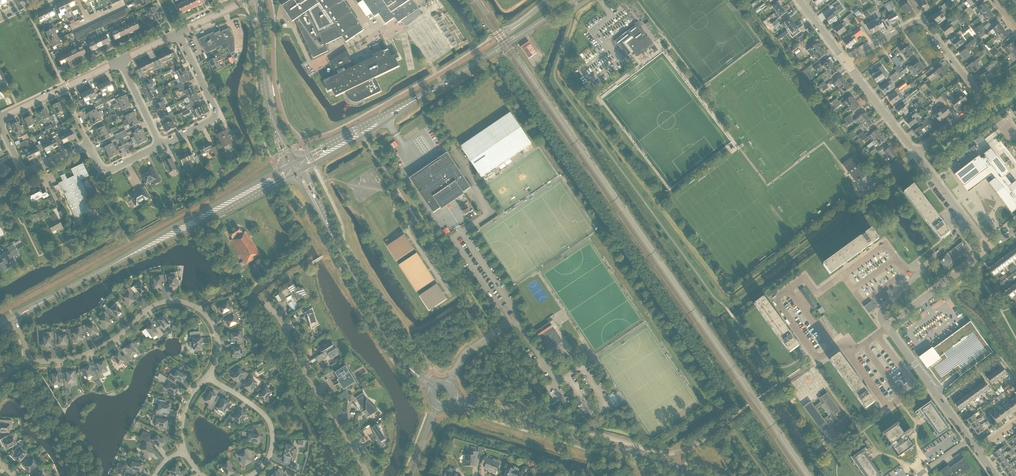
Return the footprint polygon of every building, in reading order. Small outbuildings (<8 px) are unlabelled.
[(73,14),(72,11),(70,9),(66,0),(62,2),(66,11),(68,10),(70,12),(71,15),(73,14)] [(74,10),(77,9),(79,13),(81,12),(76,0),(73,0),(72,0),(67,0),(66,0),(70,9),(73,7),(74,10)] [(192,8),(198,6),(195,0),(190,0),(189,1),(192,8)] [(282,7),(292,22),(295,20),(314,58),(329,51),(326,45),(342,37),(346,42),(364,30),(344,0),(292,0),(282,7)] [(363,0),(374,17),(379,14),(386,24),(395,17),(398,23),(419,9),(412,0),(363,0)] [(776,12),(781,7),(779,5),(784,1),(784,0),(780,0),(772,6),(776,12)] [(903,1),(905,5),(901,7),(906,15),(912,12),(907,1),(909,0),(904,0),(903,1)] [(183,3),(187,11),(192,8),(189,1),(183,3)] [(888,12),(889,11),(892,15),(887,18),(890,24),(898,19),(895,14),(892,9),(895,8),(891,1),(884,5),(888,12)] [(950,3),(948,1),(940,6),(943,9),(950,3)] [(54,6),(58,15),(63,12),(65,14),(66,14),(67,13),(66,11),(62,2),(57,5),(54,6)] [(183,3),(177,6),(181,14),(187,11),(183,3)] [(836,11),(826,19),(830,25),(837,20),(834,16),(840,12),(839,10),(842,7),(840,4),(835,8),(836,11)] [(978,10),(980,12),(977,14),(979,17),(989,10),(986,5),(985,6),(984,5),(978,10)] [(57,18),(51,7),(46,10),(50,18),(53,17),(54,20),(57,18)] [(157,13),(154,7),(146,11),(148,14),(142,17),(138,18),(140,21),(144,19),(157,13)] [(786,13),(781,7),(776,12),(778,15),(777,16),(779,18),(786,13)] [(963,16),(966,14),(972,9),(969,7),(961,13),(963,16)] [(42,12),(46,20),(48,19),(49,22),(52,21),(50,18),(46,10),(42,12)] [(419,10),(402,21),(405,25),(422,14),(419,10)] [(944,14),(941,10),(932,17),(938,25),(945,19),(943,16),(944,14)] [(986,21),(993,16),(992,15),(993,14),(989,10),(979,17),(981,19),(984,17),(986,21)] [(42,12),(37,14),(41,23),(43,22),(44,24),(47,23),(46,20),(42,12)] [(157,13),(144,19),(145,22),(150,20),(152,23),(160,19),(157,13)] [(955,16),(961,24),(965,21),(959,13),(955,16)] [(794,24),(790,18),(782,24),(786,30),(794,24)] [(874,19),(872,20),(878,31),(884,27),(880,20),(878,18),(875,20),(874,19)] [(129,24),(133,32),(139,29),(135,21),(132,23),(131,19),(128,20),(129,24)] [(779,23),(776,20),(771,24),(770,23),(767,25),(770,29),(773,27),(779,23)] [(871,25),(868,27),(872,34),(878,31),(872,20),(869,21),(871,24),(871,25)] [(123,27),(127,35),(133,32),(129,24),(126,25),(125,22),(122,23),(123,27)] [(639,22),(636,22),(636,24),(635,24),(627,30),(622,35),(615,40),(627,56),(633,51),(637,56),(642,53),(642,52),(644,51),(645,52),(647,50),(646,49),(653,43),(639,24),(639,22)] [(844,22),(834,30),(839,36),(846,31),(843,27),(846,25),(844,22)] [(788,31),(788,33),(789,34),(790,34),(792,33),(793,34),(803,26),(801,23),(796,27),(794,24),(786,30),(788,28),(789,30),(788,31)] [(942,30),(946,36),(953,31),(951,28),(953,26),(951,23),(949,25),(948,25),(942,30)] [(117,30),(121,37),(127,35),(123,27),(120,28),(119,25),(116,26),(117,30)] [(960,31),(962,34),(970,28),(968,25),(960,31)] [(993,35),(994,37),(997,35),(1004,30),(999,25),(993,29),(994,29),(993,30),(995,33),(993,35)] [(59,32),(58,30),(56,28),(50,31),(45,33),(48,38),(56,34),(59,32)] [(113,28),(109,29),(115,40),(121,37),(117,30),(114,31),(113,28)] [(234,37),(233,37),(229,28),(220,32),(228,48),(227,48),(230,54),(232,56),(235,55),(234,52),(235,52),(234,37)] [(853,33),(855,35),(857,38),(863,33),(859,28),(853,33)] [(103,46),(109,43),(106,35),(102,37),(99,29),(98,29),(96,30),(99,38),(100,38),(103,46)] [(997,35),(994,37),(999,43),(1008,36),(1004,30),(997,35)] [(48,38),(50,42),(59,38),(57,36),(60,35),(59,32),(56,34),(48,38)] [(223,50),(227,48),(228,48),(220,32),(214,35),(213,32),(198,39),(202,48),(204,47),(207,53),(221,47),(223,50)] [(844,43),(849,48),(855,44),(853,40),(856,38),(854,35),(851,38),(850,38),(844,43)] [(94,41),(97,49),(103,46),(100,38),(99,38),(96,40),(95,36),(92,38),(93,41),(94,41)] [(960,36),(952,43),(956,49),(963,44),(960,41),(962,39),(960,36)] [(59,38),(50,42),(52,47),(57,45),(58,48),(62,46),(60,41),(62,39),(61,37),(59,38)] [(93,41),(91,42),(89,39),(86,41),(91,52),(97,49),(94,41),(93,41)] [(969,47),(960,54),(965,60),(971,56),(969,53),(973,50),(970,46),(975,42),(974,39),(967,45),(969,47)] [(76,49),(80,57),(86,54),(82,47),(79,48),(77,45),(76,42),(73,43),(76,49)] [(529,42),(521,47),(529,59),(537,53),(529,42)] [(1007,48),(1011,53),(1015,49),(1015,46),(1013,42),(1007,47),(1008,47),(1007,48)] [(821,49),(817,43),(807,51),(809,53),(811,56),(814,55),(821,49)] [(907,47),(901,52),(906,59),(912,54),(907,47)] [(70,52),(74,60),(80,57),(76,49),(76,50),(73,51),(71,48),(68,49),(70,52)] [(345,52),(330,62),(331,64),(332,63),(334,67),(333,67),(335,71),(337,75),(324,81),(328,88),(326,89),(328,92),(332,90),(336,97),(345,92),(348,97),(351,101),(355,102),(357,102),(359,102),(381,91),(375,78),(400,66),(396,59),(399,58),(400,58),(398,54),(391,57),(387,49),(373,55),(374,57),(355,67),(350,57),(349,57),(345,52)] [(814,55),(811,56),(813,58),(815,57),(818,60),(825,54),(821,49),(814,55)] [(64,55),(68,63),(74,60),(70,52),(67,54),(65,50),(62,52),(63,53),(64,55)] [(164,53),(167,61),(172,59),(173,62),(179,60),(175,52),(172,54),(170,50),(166,51),(166,52),(164,53)] [(64,55),(63,53),(60,55),(59,53),(58,51),(55,53),(56,55),(61,66),(63,65),(68,63),(64,55)] [(794,58),(795,60),(803,54),(800,51),(795,55),(796,56),(794,58)] [(156,61),(159,68),(165,65),(164,63),(167,61),(164,53),(161,55),(161,54),(157,56),(159,60),(156,61)] [(209,62),(213,71),(220,68),(217,62),(223,59),(220,53),(211,57),(212,60),(209,62)] [(144,63),(148,70),(152,68),(154,71),(159,68),(156,61),(152,63),(151,59),(147,61),(144,63)] [(969,66),(975,73),(980,68),(977,64),(980,61),(978,59),(969,66)] [(820,64),(814,69),(816,71),(820,68),(822,70),(824,68),(826,71),(834,66),(830,60),(822,66),(820,64)] [(145,75),(144,72),(148,70),(144,63),(142,64),(141,63),(138,65),(139,69),(136,71),(140,77),(145,75)] [(912,65),(909,68),(911,71),(915,76),(917,74),(924,70),(919,63),(913,67),(912,65)] [(811,65),(806,69),(804,71),(806,74),(813,68),(811,65)] [(178,66),(175,68),(172,70),(176,79),(178,78),(187,74),(185,72),(186,71),(184,68),(180,70),(178,66)] [(826,71),(824,73),(826,75),(828,73),(831,77),(838,71),(834,66),(826,71)] [(878,72),(872,77),(876,83),(879,81),(880,83),(887,78),(883,73),(885,71),(882,66),(877,70),(878,72)] [(930,70),(921,76),(922,79),(926,76),(930,80),(935,76),(934,76),(937,74),(941,79),(947,74),(942,67),(933,74),(931,72),(930,70)] [(988,71),(978,78),(983,84),(989,80),(987,76),(990,74),(988,71)] [(187,74),(178,78),(180,82),(178,83),(179,84),(177,85),(179,90),(181,89),(187,86),(185,83),(190,80),(188,77),(187,74)] [(847,82),(842,77),(832,84),(834,87),(837,85),(839,88),(847,82)] [(107,82),(104,83),(109,95),(112,94),(110,90),(113,89),(115,92),(118,91),(115,84),(112,85),(109,79),(106,80),(107,82)] [(145,91),(146,94),(154,90),(152,86),(154,85),(152,79),(146,82),(147,85),(143,87),(144,91),(145,91)] [(890,81),(880,88),(885,94),(891,89),(889,86),(892,83),(890,81)] [(847,82),(839,88),(837,90),(839,92),(841,90),(843,93),(851,88),(847,82)] [(100,83),(97,85),(102,94),(105,93),(107,97),(109,95),(104,83),(101,85),(100,83)] [(187,86),(181,89),(183,94),(186,93),(188,97),(196,94),(195,91),(193,87),(188,89),(187,86)] [(90,90),(86,91),(92,104),(95,102),(93,99),(96,97),(92,87),(89,88),(90,90)] [(155,89),(154,90),(146,94),(148,96),(147,97),(149,100),(154,98),(155,101),(163,97),(161,92),(161,91),(160,88),(159,87),(159,88),(158,87),(155,89)] [(903,104),(896,109),(901,115),(903,113),(905,115),(909,112),(905,107),(908,105),(907,103),(909,101),(909,100),(913,97),(919,92),(917,89),(902,101),(904,103),(903,104)] [(83,92),(80,93),(83,99),(80,100),(83,106),(86,104),(85,103),(88,101),(90,105),(92,104),(86,91),(83,93),(83,92)] [(895,93),(889,98),(891,101),(890,102),(892,104),(893,103),(893,104),(899,99),(900,100),(903,98),(900,94),(901,94),(899,91),(896,93),(895,93)] [(956,98),(961,105),(967,101),(960,92),(958,94),(959,96),(956,98)] [(187,103),(187,102),(190,108),(197,105),(196,102),(199,100),(198,96),(197,96),(196,94),(188,97),(185,99),(187,103)] [(128,97),(127,95),(117,99),(118,103),(112,105),(114,108),(116,107),(128,101),(127,98),(128,97)] [(856,101),(852,96),(842,104),(844,106),(846,104),(848,107),(849,107),(856,101)] [(163,97),(155,101),(157,105),(154,106),(156,110),(156,109),(157,112),(166,108),(164,104),(166,103),(163,98),(163,97)] [(951,98),(949,100),(956,109),(961,105),(956,98),(953,101),(951,98)] [(121,108),(122,111),(132,106),(131,104),(130,104),(128,101),(116,107),(117,109),(121,108)] [(849,107),(848,107),(846,109),(848,111),(850,110),(853,113),(860,107),(856,101),(849,107)] [(61,107),(59,103),(53,106),(58,116),(61,115),(59,112),(63,111),(64,113),(67,112),(64,106),(61,107)] [(204,110),(203,106),(199,108),(197,105),(190,108),(193,113),(195,112),(197,117),(205,113),(204,110)] [(936,106),(945,118),(950,114),(945,107),(942,110),(938,105),(936,106)] [(938,113),(934,116),(939,122),(945,118),(936,106),(934,108),(938,113)] [(168,112),(166,108),(157,112),(159,115),(158,115),(160,119),(165,116),(166,120),(172,117),(170,111),(168,112)] [(45,109),(39,112),(43,120),(46,119),(48,123),(51,121),(45,109)] [(98,113),(96,109),(86,114),(87,116),(89,116),(90,119),(103,113),(101,111),(98,113)] [(912,117),(906,122),(910,127),(917,122),(918,123),(921,121),(918,116),(914,112),(913,110),(909,113),(912,117)] [(136,114),(135,112),(125,116),(126,119),(123,121),(124,124),(136,118),(135,115),(136,114)] [(91,123),(92,126),(102,121),(100,118),(104,116),(103,113),(90,119),(92,122),(91,123)] [(493,169),(531,143),(511,113),(461,146),(482,177),(485,180),(495,173),(493,169)] [(869,118),(865,113),(855,120),(856,123),(859,121),(861,124),(869,118)] [(31,116),(25,119),(28,127),(33,125),(34,128),(40,125),(36,118),(32,120),(31,116)] [(175,122),(172,117),(166,120),(168,123),(163,125),(165,129),(167,131),(175,128),(173,123),(175,122)] [(129,125),(130,128),(140,123),(139,121),(138,121),(136,118),(124,124),(125,126),(129,125)] [(861,124),(859,126),(861,128),(863,126),(866,130),(873,124),(869,118),(861,124)] [(919,128),(914,132),(918,138),(924,134),(923,134),(926,131),(924,128),(929,124),(928,123),(925,119),(921,123),(923,125),(919,128)] [(18,123),(12,126),(17,136),(20,135),(23,140),(28,138),(23,125),(20,127),(18,123)] [(97,133),(99,136),(111,130),(110,127),(106,129),(104,126),(94,131),(96,134),(97,133)] [(71,131),(65,134),(69,141),(75,138),(73,136),(76,134),(73,128),(70,129),(71,131)] [(144,131),(143,129),(133,133),(135,137),(131,138),(132,141),(144,135),(143,132),(144,131)] [(882,135),(877,129),(866,138),(864,135),(860,139),(862,141),(863,140),(865,142),(871,137),(874,141),(874,140),(874,141),(882,135)] [(112,133),(111,130),(99,136),(100,139),(99,140),(100,143),(110,138),(108,135),(112,133)] [(227,131),(217,136),(222,147),(229,143),(230,147),(237,143),(233,136),(230,138),(227,131)] [(62,141),(63,144),(69,141),(65,134),(64,132),(62,133),(63,135),(59,137),(59,135),(57,136),(56,136),(59,143),(62,141)] [(137,142),(139,145),(148,140),(147,138),(146,139),(144,135),(132,141),(133,143),(137,142)] [(870,147),(873,144),(875,143),(878,146),(886,140),(882,135),(874,141),(874,140),(874,141),(868,145),(870,147)] [(47,140),(52,150),(58,147),(56,144),(59,143),(56,136),(53,137),(54,139),(50,141),(49,139),(47,140)] [(981,136),(975,140),(978,144),(984,140),(981,136)] [(27,148),(29,152),(25,153),(29,161),(35,158),(31,150),(26,140),(20,143),(23,150),(27,148)] [(45,150),(46,153),(52,150),(47,140),(44,141),(45,144),(42,145),(40,141),(38,142),(39,144),(42,151),(45,150)] [(209,142),(198,147),(202,155),(209,151),(212,157),(219,154),(215,147),(212,148),(209,142)] [(114,146),(112,143),(103,148),(104,150),(105,150),(107,153),(121,146),(120,146),(121,146),(120,143),(118,144),(114,146)] [(31,150),(35,158),(41,155),(39,152),(42,151),(39,144),(36,146),(37,148),(31,150)] [(889,144),(881,150),(879,151),(881,154),(883,152),(887,157),(885,158),(885,159),(888,163),(889,163),(891,161),(890,160),(897,155),(889,144)] [(107,157),(108,159),(118,155),(117,152),(121,150),(121,149),(124,148),(122,145),(121,146),(120,146),(121,146),(107,153),(109,156),(107,157)] [(979,156),(957,173),(954,175),(967,191),(973,185),(975,187),(989,176),(991,178),(992,180),(988,183),(1005,205),(1011,213),(1015,210),(1015,182),(1015,181),(1011,184),(1005,176),(1009,173),(990,149),(984,154),(985,156),(981,159),(980,157),(979,156)] [(190,151),(179,157),(183,164),(194,159),(190,151)] [(433,213),(471,187),(449,154),(411,180),(433,213)] [(856,182),(867,172),(854,155),(842,164),(850,174),(856,182)] [(171,158),(164,162),(169,172),(176,169),(178,172),(181,171),(179,165),(175,166),(171,158)] [(3,178),(11,171),(5,164),(1,168),(0,167),(0,175),(3,178)] [(95,209),(87,194),(81,180),(88,176),(83,164),(71,169),(74,176),(67,179),(66,177),(61,179),(63,181),(58,183),(59,184),(54,187),(56,191),(61,189),(64,195),(65,194),(68,200),(67,200),(76,218),(95,209)] [(151,171),(142,175),(146,183),(153,180),(155,184),(160,181),(153,167),(150,169),(151,171)] [(862,190),(874,181),(868,174),(857,183),(862,190)] [(941,221),(913,185),(903,193),(940,241),(950,233),(945,226),(946,226),(942,221),(941,221)] [(38,187),(27,192),(32,201),(43,196),(43,198),(48,196),(45,190),(41,192),(38,187)] [(134,205),(135,205),(136,206),(148,199),(147,198),(150,196),(144,187),(142,189),(142,188),(130,195),(133,200),(131,201),(134,205)] [(53,220),(54,222),(49,225),(52,232),(58,229),(58,230),(62,228),(58,220),(57,218),(55,214),(50,216),(52,221),(53,220)] [(256,257),(260,254),(246,231),(242,233),(238,226),(228,232),(233,239),(230,241),(246,265),(257,258),(256,257)] [(857,239),(846,248),(823,264),(830,274),(878,239),(872,229),(865,234),(864,233),(857,238),(857,239)] [(398,260),(414,249),(404,235),(389,246),(398,260)] [(962,242),(948,252),(941,258),(940,262),(946,270),(954,264),(955,260),(967,251),(962,244),(964,243),(962,242)] [(0,264),(0,266),(2,269),(6,267),(7,269),(16,264),(11,255),(12,255),(13,252),(13,251),(16,249),(16,250),(13,244),(7,248),(8,251),(0,256),(4,262),(0,264)] [(418,290),(434,280),(417,254),(401,265),(418,290)] [(1010,265),(1015,261),(1009,254),(1007,256),(1006,255),(1004,256),(1004,258),(1010,265)] [(1005,268),(1010,265),(1004,258),(1002,260),(1001,258),(999,260),(999,261),(1005,268)] [(1000,272),(1005,268),(999,261),(997,263),(996,262),(994,264),(994,265),(1000,272)] [(257,277),(264,272),(257,262),(250,266),(257,277)] [(994,276),(1000,272),(994,265),(991,267),(991,266),(988,268),(994,276)] [(170,287),(174,286),(179,286),(178,280),(176,280),(175,277),(177,277),(176,273),(171,274),(165,275),(166,281),(169,281),(170,287)] [(161,282),(164,281),(163,275),(157,276),(157,279),(154,279),(154,283),(152,283),(152,288),(157,288),(161,287),(161,282)] [(145,293),(148,291),(145,286),(143,287),(141,285),(138,287),(136,284),(131,288),(135,293),(138,291),(141,296),(145,293)] [(281,292),(278,294),(283,303),(283,302),(286,300),(286,299),(292,295),(296,302),(307,295),(306,293),(306,291),(304,290),(303,288),(299,290),(298,288),(296,289),(293,284),(281,292)] [(430,309),(446,299),(437,285),(421,295),(430,309)] [(124,302),(127,306),(131,304),(131,303),(134,301),(131,296),(133,294),(129,288),(124,292),(127,295),(123,298),(126,300),(124,302)] [(1015,297),(1015,294),(1011,288),(1006,291),(1011,298),(1014,296),(1015,297)] [(887,292),(883,296),(879,299),(882,303),(886,300),(891,295),(887,292)] [(790,335),(763,298),(755,304),(790,352),(798,346),(794,340),(796,339),(792,333),(790,335)] [(223,304),(218,306),(220,310),(222,314),(227,311),(229,314),(234,311),(233,309),(231,306),(232,306),(229,300),(226,302),(227,304),(224,306),(223,304)] [(109,309),(107,311),(111,315),(113,313),(117,317),(121,314),(121,315),(124,312),(120,307),(122,306),(117,301),(112,307),(109,309)] [(872,302),(865,307),(869,313),(876,308),(872,302)] [(311,330),(320,324),(315,317),(312,308),(304,313),(308,319),(311,330)] [(234,324),(239,321),(237,316),(239,315),(237,311),(229,315),(231,318),(226,321),(228,325),(230,329),(235,326),(234,324)] [(100,325),(104,329),(107,326),(111,323),(107,319),(109,316),(105,312),(101,316),(103,318),(100,321),(102,323),(100,325)] [(162,318),(158,320),(161,325),(159,327),(164,334),(167,332),(164,329),(170,325),(166,321),(168,319),(166,317),(165,315),(162,318)] [(960,376),(993,352),(970,321),(933,349),(937,355),(925,363),(940,384),(957,372),(960,376)] [(95,334),(99,332),(96,327),(94,328),(93,325),(89,326),(88,323),(83,326),(85,331),(88,330),(90,336),(95,334)] [(536,332),(542,341),(548,350),(561,341),(549,323),(536,332)] [(148,328),(142,332),(147,338),(151,336),(152,338),(156,335),(159,338),(163,335),(158,328),(155,330),(151,325),(148,328)] [(78,341),(83,339),(80,333),(83,332),(81,327),(75,329),(76,332),(73,333),(74,337),(72,338),(74,343),(78,341)] [(231,336),(231,341),(237,340),(237,344),(243,343),(242,331),(230,332),(231,336)] [(54,340),(53,332),(47,333),(47,337),(43,338),(44,341),(42,341),(42,347),(47,346),(51,346),(50,340),(54,340)] [(59,339),(60,345),(64,344),(64,345),(69,344),(68,339),(66,339),(65,335),(61,336),(61,333),(55,333),(56,339),(59,339)] [(200,338),(200,335),(194,336),(194,339),(193,339),(193,342),(190,342),(190,347),(194,347),(194,350),(196,350),(197,351),(200,351),(199,350),(202,350),(201,338),(200,338)] [(316,357),(319,361),(326,357),(325,356),(328,355),(331,359),(338,354),(336,351),(337,350),(335,349),(334,348),(333,346),(333,345),(333,343),(331,343),(329,340),(319,346),(321,351),(322,353),(315,358),(316,357)] [(129,345),(129,346),(125,348),(128,353),(126,355),(129,360),(132,358),(131,357),(136,353),(133,349),(135,347),(133,345),(132,343),(129,345)] [(238,348),(232,349),(232,353),(233,358),(238,357),(238,355),(241,355),(241,356),(245,356),(245,350),(244,351),(243,345),(238,345),(238,348)] [(112,359),(114,362),(116,361),(119,365),(123,362),(125,366),(129,363),(124,356),(122,357),(118,353),(115,355),(111,357),(112,359)] [(830,360),(843,377),(865,408),(873,402),(869,397),(871,395),(867,389),(865,391),(838,354),(830,360)] [(101,362),(97,364),(99,369),(96,370),(99,379),(102,377),(101,374),(107,371),(105,366),(107,366),(106,362),(105,360),(101,362)] [(359,387),(355,381),(356,380),(351,373),(350,373),(344,363),(345,366),(336,372),(341,382),(335,385),(335,386),(340,383),(344,389),(355,382),(359,387)] [(83,375),(85,374),(87,379),(91,377),(93,381),(97,379),(95,371),(92,372),(89,367),(85,368),(81,370),(82,372),(83,375)] [(1002,377),(1005,375),(1006,376),(1008,375),(1007,373),(1002,367),(997,370),(1002,377)] [(231,377),(234,380),(234,379),(238,382),(241,377),(244,379),(248,374),(245,372),(244,373),(239,370),(236,374),(234,373),(232,375),(231,377)] [(997,381),(1000,378),(1001,380),(1003,378),(1002,377),(997,370),(992,374),(997,381)] [(67,379),(64,379),(65,388),(70,387),(70,383),(74,382),(74,377),(76,377),(75,373),(76,373),(75,371),(71,372),(66,373),(67,379)] [(182,382),(185,379),(187,375),(186,374),(183,372),(182,374),(177,371),(174,375),(171,373),(168,377),(176,382),(177,379),(182,382)] [(160,373),(157,378),(164,382),(167,377),(160,373)] [(60,386),(63,386),(63,379),(59,380),(59,374),(54,374),(50,375),(50,377),(51,380),(53,380),(53,385),(60,384),(60,386)] [(992,374),(987,378),(992,384),(995,382),(996,383),(998,382),(997,381),(992,374)] [(248,390),(252,393),(253,391),(255,388),(253,387),(256,383),(251,379),(252,377),(250,375),(246,381),(248,382),(245,387),(248,390)] [(176,393),(178,389),(173,386),(175,383),(167,379),(165,383),(168,385),(166,389),(170,392),(169,394),(172,396),(174,397),(176,393)] [(980,385),(984,392),(987,390),(988,391),(990,390),(989,388),(985,382),(980,385)] [(263,400),(268,404),(271,400),(268,397),(271,392),(266,389),(267,387),(264,385),(260,390),(263,392),(259,397),(263,400)] [(979,396),(982,393),(983,395),(985,393),(984,392),(980,385),(975,389),(979,396)] [(970,393),(974,399),(977,397),(980,401),(983,400),(979,396),(975,389),(970,393)] [(212,393),(208,391),(208,393),(206,396),(208,397),(205,401),(209,404),(207,407),(212,410),(216,402),(213,401),(216,396),(212,393)] [(364,411),(363,412),(364,412),(367,417),(378,411),(371,403),(363,392),(363,393),(355,398),(364,411)] [(614,392),(606,397),(613,407),(615,406),(616,405),(619,403),(621,402),(614,392)] [(821,397),(819,399),(821,402),(814,407),(811,402),(803,407),(822,432),(829,427),(825,422),(830,418),(835,425),(832,428),(837,435),(850,426),(845,419),(839,422),(834,415),(840,411),(827,393),(821,397)] [(965,396),(969,403),(970,403),(972,401),(975,405),(977,403),(974,399),(970,393),(965,396)] [(960,400),(964,407),(965,406),(967,404),(971,409),(973,407),(970,403),(969,403),(965,396),(960,400)] [(227,402),(223,400),(220,405),(217,403),(214,409),(217,410),(218,409),(223,412),(226,407),(228,409),(230,406),(231,404),(227,402)] [(968,412),(965,406),(964,407),(960,400),(955,404),(959,410),(962,408),(963,409),(964,409),(967,413),(968,412)] [(950,428),(945,421),(931,401),(921,408),(938,432),(936,433),(938,436),(950,428)] [(1012,412),(1015,409),(1015,407),(1012,402),(1011,401),(1009,402),(1010,404),(1007,406),(1012,412)] [(169,404),(166,403),(165,405),(160,404),(158,410),(157,410),(156,413),(162,415),(163,412),(169,413),(170,409),(171,404),(169,404)] [(1002,409),(1007,416),(1012,412),(1007,406),(1006,404),(1004,406),(1005,407),(1002,409)] [(997,413),(1002,420),(1007,416),(1002,409),(1002,408),(999,410),(1000,411),(998,413),(997,413)] [(924,416),(919,409),(915,413),(920,420),(924,416)] [(235,413),(230,418),(233,420),(234,419),(239,423),(242,419),(244,421),(246,418),(248,417),(244,414),(241,411),(237,415),(235,413)] [(996,422),(997,423),(1002,420),(997,413),(998,413),(997,412),(994,413),(995,415),(993,417),(991,414),(988,417),(993,424),(996,422)] [(967,420),(970,425),(977,420),(975,417),(976,416),(975,414),(973,415),(967,420)] [(166,425),(167,421),(161,420),(162,417),(153,415),(152,420),(156,421),(155,426),(161,427),(160,429),(164,429),(166,430),(166,425)] [(970,425),(974,430),(981,425),(980,425),(978,422),(980,421),(978,419),(977,420),(970,425)] [(9,432),(9,430),(11,430),(11,420),(0,420),(0,432),(9,432)] [(382,422),(372,428),(374,431),(373,432),(380,445),(381,444),(387,440),(382,422)] [(981,425),(974,430),(978,435),(984,430),(982,427),(983,426),(982,424),(980,425),(981,425)] [(914,433),(911,430),(910,429),(904,433),(898,425),(884,434),(900,456),(913,447),(907,438),(914,433)] [(248,431),(247,435),(249,435),(249,441),(254,442),(254,444),(257,444),(259,444),(260,435),(254,435),(254,432),(248,431)] [(7,435),(0,439),(0,441),(1,443),(1,442),(3,442),(6,449),(16,445),(13,438),(10,440),(9,439),(14,436),(12,433),(7,435)] [(145,433),(142,438),(148,441),(153,446),(155,444),(159,448),(163,445),(166,442),(165,441),(162,438),(161,440),(157,436),(155,433),(151,436),(145,433)] [(9,455),(10,457),(12,458),(13,456),(20,462),(27,454),(21,449),(19,452),(18,451),(24,444),(21,442),(20,443),(9,455)] [(145,458),(147,459),(150,456),(153,453),(149,449),(152,447),(147,442),(145,444),(146,446),(141,450),(145,454),(143,455),(146,458),(145,458)] [(285,456),(283,463),(289,464),(290,457),(292,457),(295,458),(296,455),(297,450),(293,449),(294,446),(286,444),(284,456),(285,456)] [(851,458),(854,462),(855,464),(858,468),(860,471),(863,475),(864,475),(882,475),(881,475),(880,473),(878,475),(865,457),(871,453),(867,446),(861,451),(851,458)] [(998,450),(992,455),(995,460),(1002,455),(1000,452),(1001,451),(1003,450),(1002,448),(1000,449),(998,450)] [(242,464),(243,466),(247,464),(251,461),(250,460),(249,458),(254,455),(252,451),(246,449),(243,451),(244,452),(239,456),(242,460),(240,462),(242,464)] [(476,466),(477,452),(470,452),(470,455),(466,455),(465,466),(476,466)] [(1002,455),(995,460),(999,465),(1006,460),(1004,457),(1005,456),(1003,454),(1002,455)] [(20,464),(22,467),(24,465),(29,472),(38,464),(31,455),(20,464)] [(131,461),(132,462),(131,467),(127,466),(126,470),(134,473),(135,470),(141,472),(142,467),(143,463),(141,462),(141,463),(138,462),(139,459),(132,457),(131,461)] [(496,474),(500,465),(492,462),(493,461),(484,457),(482,463),(486,465),(485,468),(492,471),(492,472),(496,474)] [(963,458),(957,463),(958,463),(951,469),(948,466),(940,472),(943,475),(947,475),(950,474),(951,475),(961,475),(965,473),(965,474),(972,469),(963,458)] [(1006,460),(999,465),(1003,470),(1009,465),(1007,462),(1009,461),(1007,459),(1006,460)] [(232,466),(229,460),(226,462),(227,464),(221,467),(224,472),(223,473),(225,475),(224,475),(228,475),(229,475),(233,473),(230,468),(232,466)] [(1009,465),(1003,470),(1006,475),(1013,470),(1011,467),(1012,466),(1011,464),(1009,465)] [(176,467),(169,471),(171,474),(168,475),(182,475),(176,467)] [(455,473),(456,470),(450,467),(448,473),(450,474),(449,475),(461,475),(455,473)] [(519,472),(515,470),(507,467),(504,475),(512,475),(513,475),(517,475),(519,472)]
